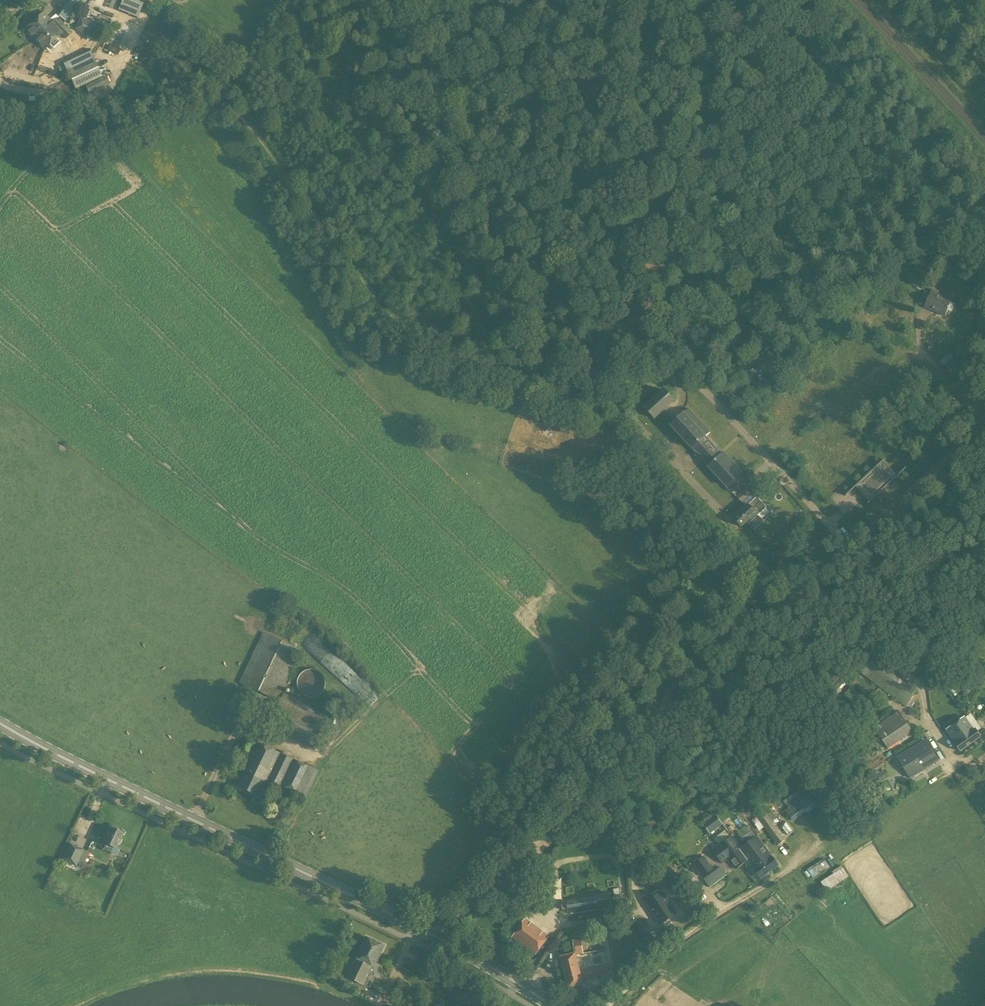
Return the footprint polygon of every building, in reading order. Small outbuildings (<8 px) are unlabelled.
[(141,2),(135,0),(119,0),(116,10),(136,17),(141,2)] [(64,4),(57,14),(65,19),(72,10),(64,4)] [(28,32),(35,40),(45,50),(49,46),(52,49),(54,49),(60,43),(60,41),(57,38),(62,33),(64,32),(67,29),(57,19),(53,23),(43,13),(25,29),(28,32)] [(85,35),(90,37),(91,35),(95,26),(80,19),(75,30),(85,35)] [(109,25),(98,20),(90,38),(100,42),(103,34),(104,35),(109,25)] [(118,37),(114,45),(123,50),(127,42),(118,37)] [(70,78),(75,89),(101,77),(89,49),(63,61),(70,78)] [(915,266),(915,267),(922,262),(921,261),(925,258),(921,253),(910,261),(911,261),(907,264),(910,269),(915,266)] [(940,253),(926,253),(926,262),(940,262),(940,253)] [(945,316),(951,301),(937,295),(938,292),(931,289),(924,307),(945,316)] [(949,353),(940,361),(944,365),(953,357),(949,353)] [(961,366),(957,362),(948,370),(952,375),(961,366)] [(740,397),(732,389),(726,394),(734,403),(740,397)] [(694,448),(709,465),(708,466),(732,492),(744,482),(739,476),(743,473),(724,452),(721,455),(705,438),(710,433),(689,409),(677,419),(667,407),(674,401),(664,390),(644,408),(654,419),(661,413),(672,424),(670,425),(692,449),(694,448)] [(554,426),(550,437),(560,441),(555,455),(566,459),(569,450),(577,453),(581,442),(573,439),(576,431),(565,427),(564,429),(554,426)] [(534,442),(538,444),(542,431),(538,429),(534,442)] [(604,449),(600,460),(606,463),(608,458),(610,452),(604,449)] [(884,490),(885,490),(885,489),(906,469),(906,468),(897,477),(883,462),(884,461),(883,461),(845,497),(854,489),(868,504),(867,504),(868,505),(876,497),(877,498),(877,497),(884,490)] [(766,507),(757,497),(755,498),(751,494),(751,493),(746,488),(736,497),(746,507),(733,519),(741,527),(746,522),(748,524),(766,507)] [(800,547),(805,553),(815,543),(811,537),(800,547)] [(281,627),(287,628),(290,617),(285,616),(281,627)] [(263,632),(240,682),(278,701),(302,651),(263,632)] [(855,670),(876,684),(905,706),(915,693),(860,653),(850,666),(855,670)] [(301,674),(298,679),(297,684),(298,689),(300,692),(306,697),(313,697),(318,696),(321,694),(324,689),(325,682),(323,677),(318,672),(313,670),(307,670),(301,674)] [(948,671),(943,675),(959,690),(969,680),(964,676),(959,682),(948,671)] [(831,696),(844,682),(839,678),(826,692),(831,696)] [(331,719),(302,703),(298,701),(284,693),(270,722),(314,748),(331,719)] [(867,706),(860,699),(857,696),(851,702),(862,712),(867,706)] [(888,749),(913,733),(902,717),(899,712),(896,714),(895,713),(874,728),(888,749)] [(875,715),(869,719),(874,726),(880,723),(875,715)] [(964,717),(946,730),(956,743),(955,744),(960,751),(981,737),(975,729),(974,730),(964,717)] [(933,737),(929,731),(924,734),(928,740),(933,737)] [(897,758),(910,778),(938,761),(925,740),(897,758)] [(239,787),(258,796),(266,779),(306,797),(318,771),(257,742),(244,771),(246,772),(239,787)] [(804,787),(793,794),(794,795),(785,802),(789,807),(784,811),(793,822),(798,818),(797,818),(806,811),(806,812),(817,805),(804,787)] [(778,846),(786,840),(764,810),(756,816),(778,846)] [(713,815),(703,824),(705,827),(716,819),(713,815)] [(710,834),(721,823),(717,818),(705,829),(710,834)] [(748,825),(741,828),(746,840),(753,837),(748,825)] [(117,855),(120,850),(116,848),(123,833),(110,827),(103,843),(106,844),(103,850),(117,855)] [(740,849),(730,836),(729,837),(718,845),(711,850),(721,864),(728,859),(736,869),(747,861),(748,861),(740,850),(741,849),(740,849)] [(740,850),(748,861),(747,861),(753,870),(760,879),(778,865),(771,856),(756,837),(740,849),(741,849),(740,850)] [(61,861),(76,868),(84,850),(68,843),(61,861)] [(713,869),(703,856),(692,865),(701,877),(713,869)] [(824,859),(807,870),(813,878),(830,868),(824,859)] [(821,882),(827,891),(849,877),(842,866),(832,872),(833,874),(821,882)] [(704,879),(710,887),(727,875),(721,867),(704,879)] [(671,869),(666,873),(679,889),(685,885),(671,869)] [(569,914),(613,907),(611,892),(566,899),(569,914)] [(647,907),(663,927),(677,916),(661,895),(647,907)] [(526,919),(513,937),(536,954),(545,940),(549,935),(526,919)] [(348,978),(363,984),(371,967),(375,968),(385,946),(366,938),(357,959),(356,959),(348,978)] [(575,953),(575,954),(583,953),(581,938),(572,939),(575,953)] [(575,953),(574,953),(560,957),(568,988),(582,984),(582,981),(597,977),(595,969),(580,973),(575,954),(575,953)]
